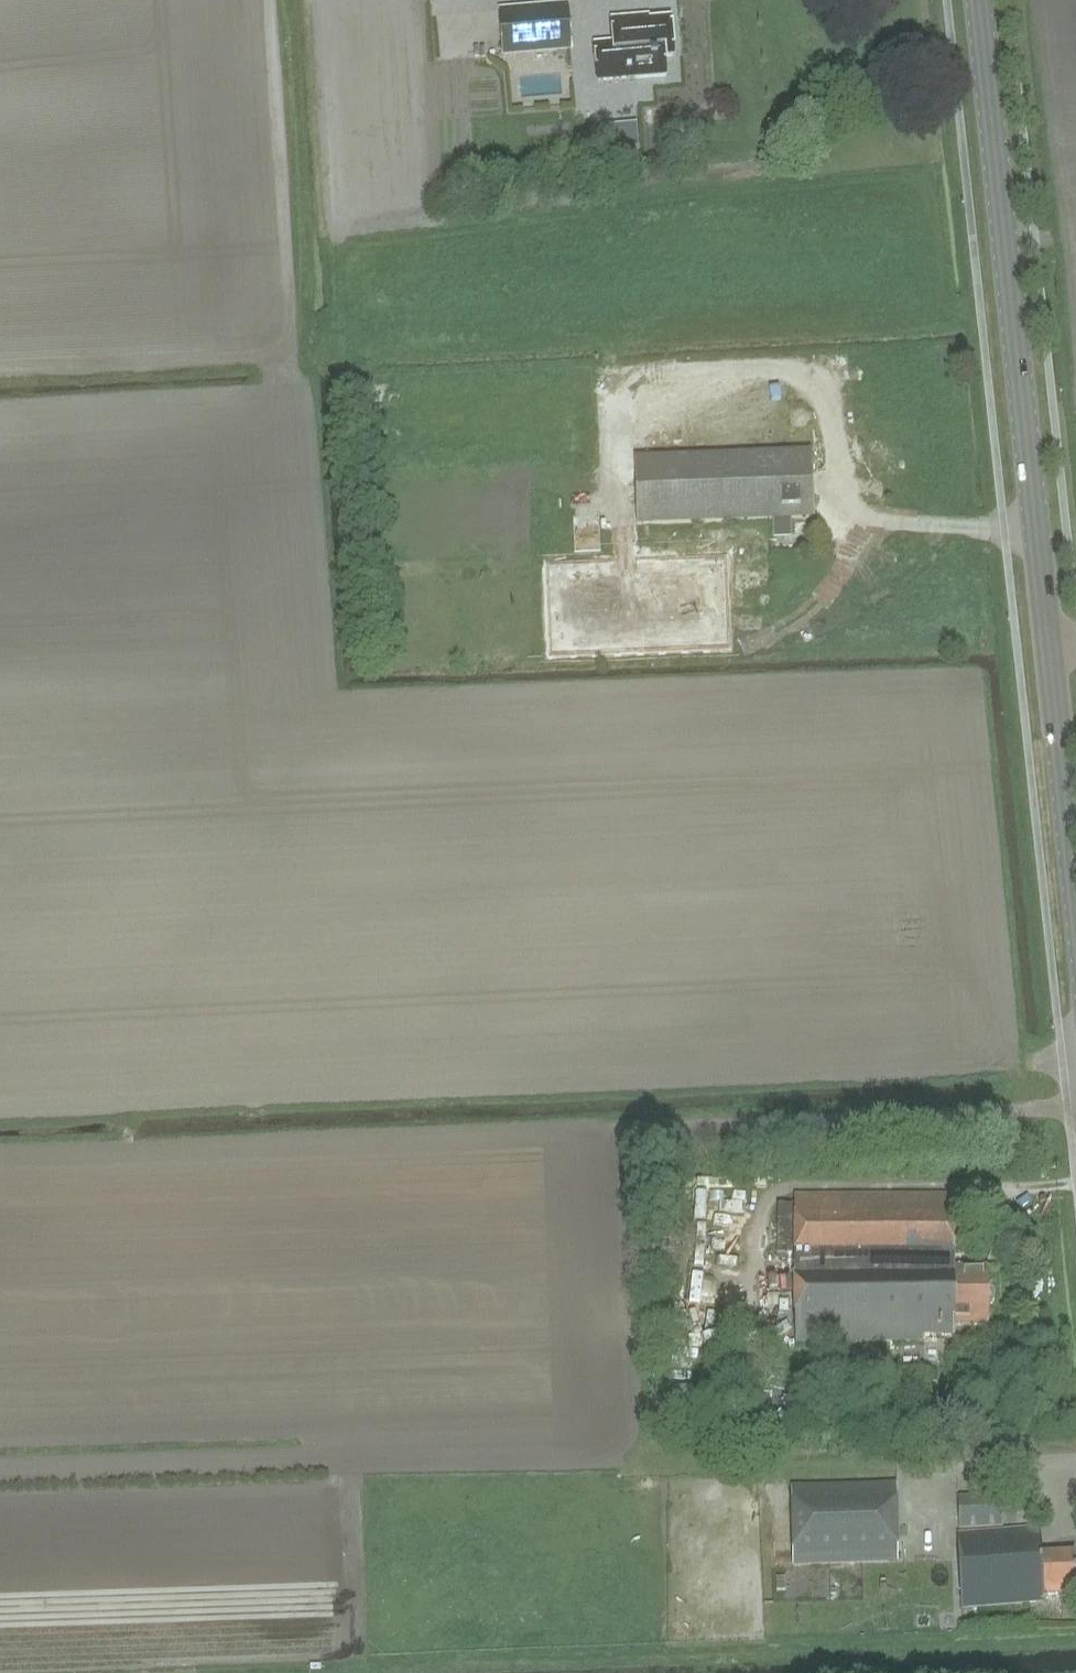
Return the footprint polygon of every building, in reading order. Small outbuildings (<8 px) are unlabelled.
[(504,56),(572,50),(568,5),(500,10),(504,56)] [(614,42),(596,44),(599,81),(666,75),(665,55),(672,55),(669,18),(641,20),(640,16),(611,19),(614,42)] [(813,452),(635,459),(638,526),(815,519),(813,452)] [(727,550),(548,557),(552,661),(731,654),(727,550)] [(988,1313),(989,1313),(989,1283),(988,1283),(988,1268),(954,1268),(955,1196),(794,1196),(795,1208),(778,1207),(777,1257),(795,1257),(796,1343),(924,1342),(923,1336),(954,1337),(955,1327),(988,1327),(988,1313)] [(913,1447),(912,1435),(903,1435),(903,1448),(913,1447)] [(895,1486),(793,1488),(795,1564),(897,1562),(895,1486)] [(957,1498),(959,1530),(1003,1528),(1001,1495),(957,1498)] [(1075,1589),(1075,1567),(1075,1553),(1041,1555),(1040,1529),(958,1535),(962,1609),(1044,1602),(1043,1595),(1060,1594),(1060,1590),(1075,1589)] [(776,1579),(776,1591),(785,1591),(784,1579),(776,1579)]
